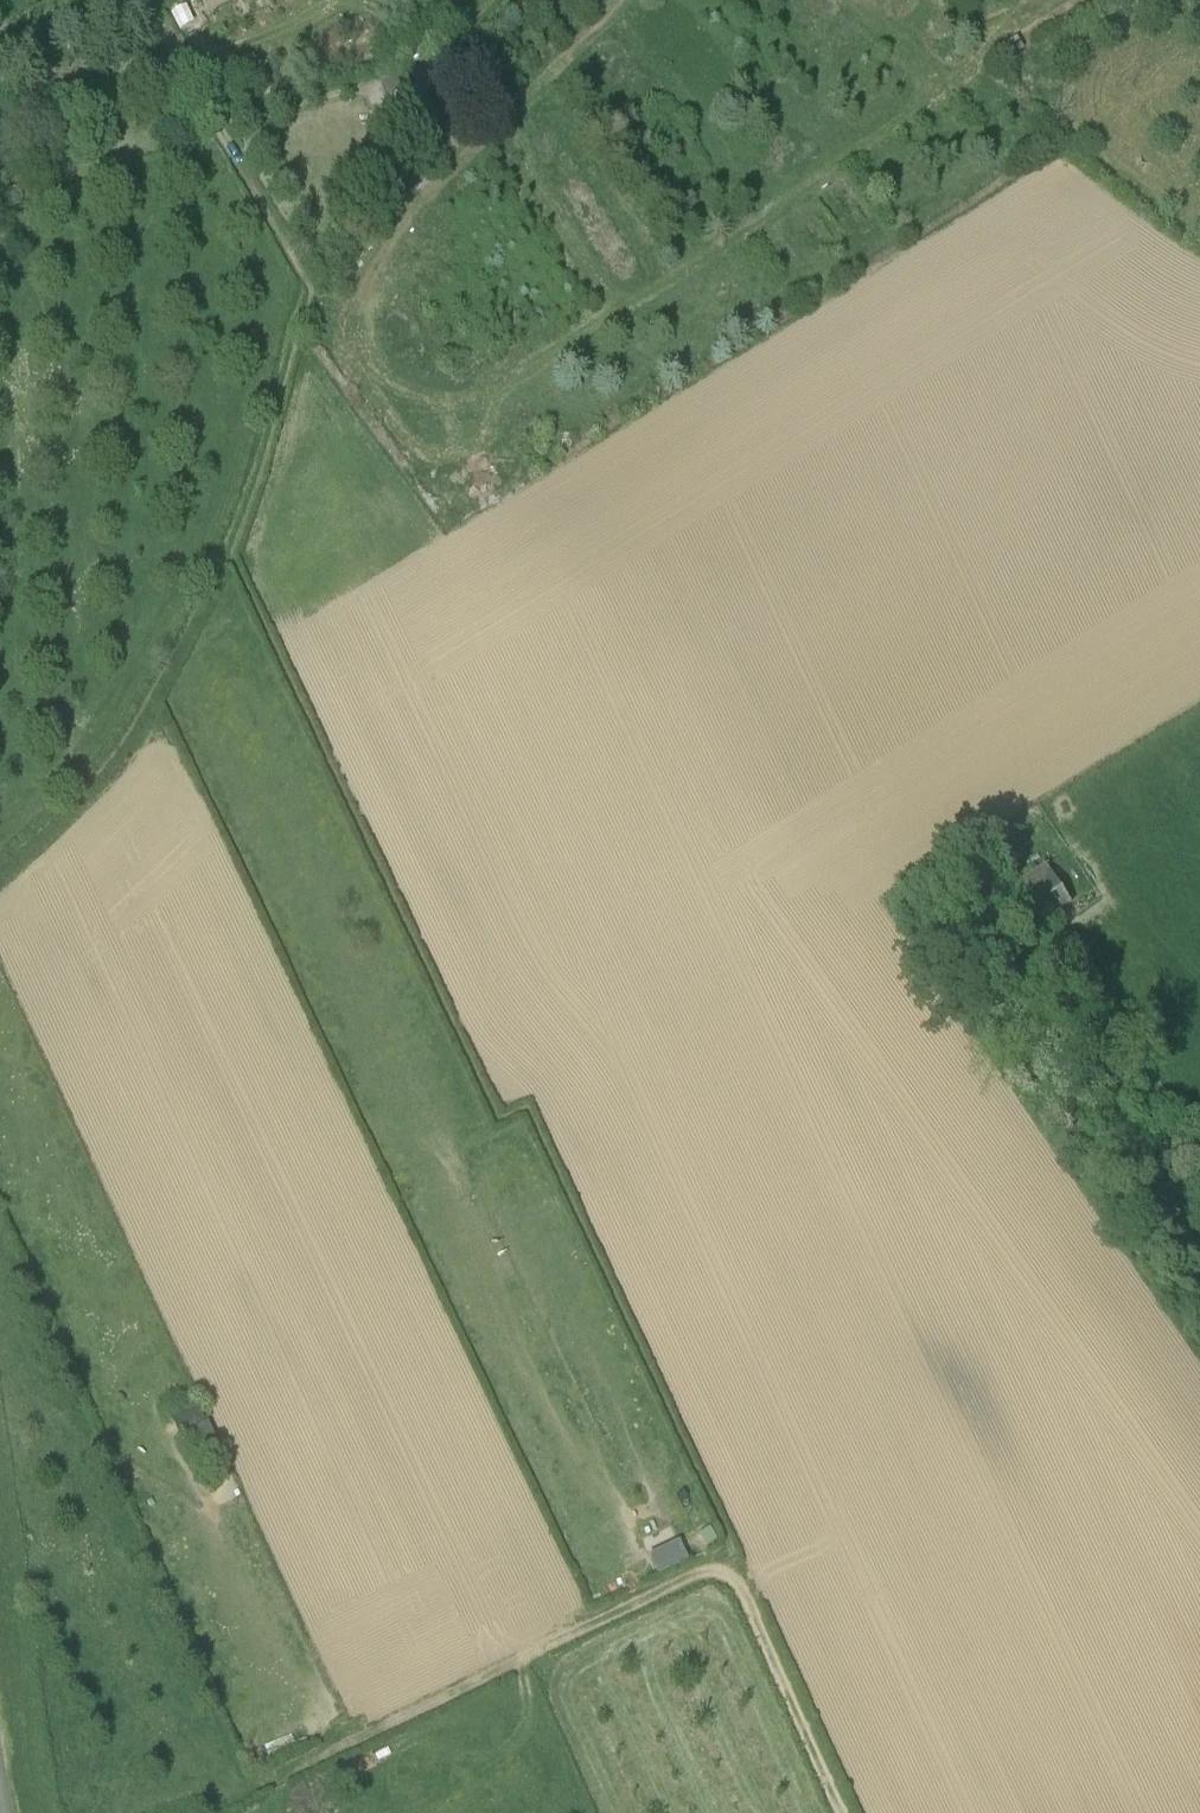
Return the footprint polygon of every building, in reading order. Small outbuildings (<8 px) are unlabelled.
[(1005,60),(1023,49),(1017,39),(1000,50),(1005,60)] [(379,79),(384,96),(410,88),(405,71),(379,79)] [(1074,905),(1047,865),(1023,882),(1050,922),(1074,905)] [(708,1528),(698,1534),(705,1546),(715,1541),(708,1528)] [(647,1556),(656,1575),(687,1561),(678,1541),(647,1556)]
